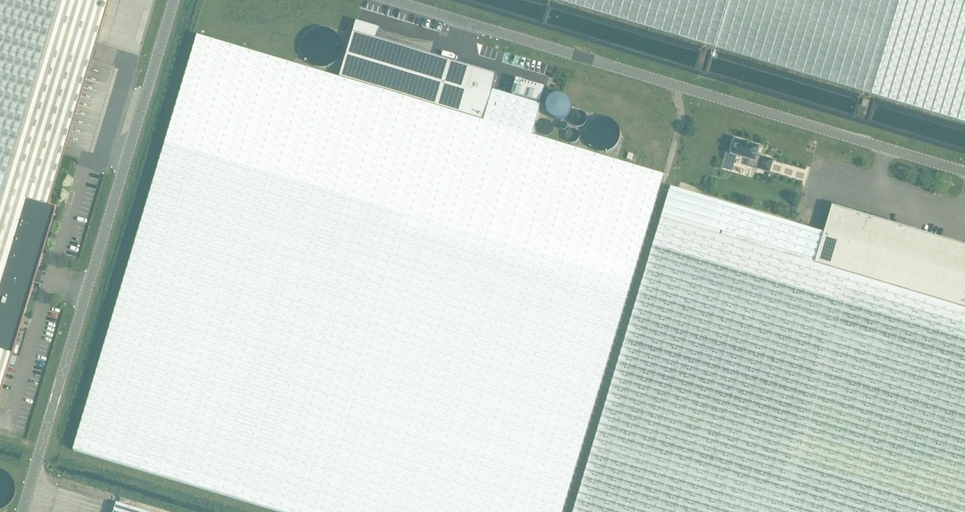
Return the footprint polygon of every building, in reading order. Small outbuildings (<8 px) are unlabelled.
[(34,281),(39,283),(43,271),(38,269),(56,209),(48,206),(51,197),(50,197),(65,146),(65,145),(91,60),(91,59),(109,0),(0,0),(0,394),(34,281)] [(964,124),(964,0),(552,0),(964,124)] [(357,22),(340,79),(532,136),(541,105),(493,91),(497,75),(378,40),(381,30),(357,22)] [(340,79),(198,36),(74,451),(278,511),(563,511),(664,175),(532,136),(340,79)] [(516,79),(512,94),(540,102),(545,88),(516,79)] [(757,157),(760,149),(735,141),(730,156),(749,162),(747,167),(769,174),(773,160),(762,157),(761,159),(757,157)] [(824,234),(671,188),(574,511),(964,511),(964,309),(815,264),(824,234)] [(824,234),(815,264),(964,309),(964,246),(888,223),(889,221),(874,216),(873,218),(859,214),(860,212),(835,205),(835,207),(833,206),(824,234)] [(117,503),(114,511),(147,511),(117,503)]
